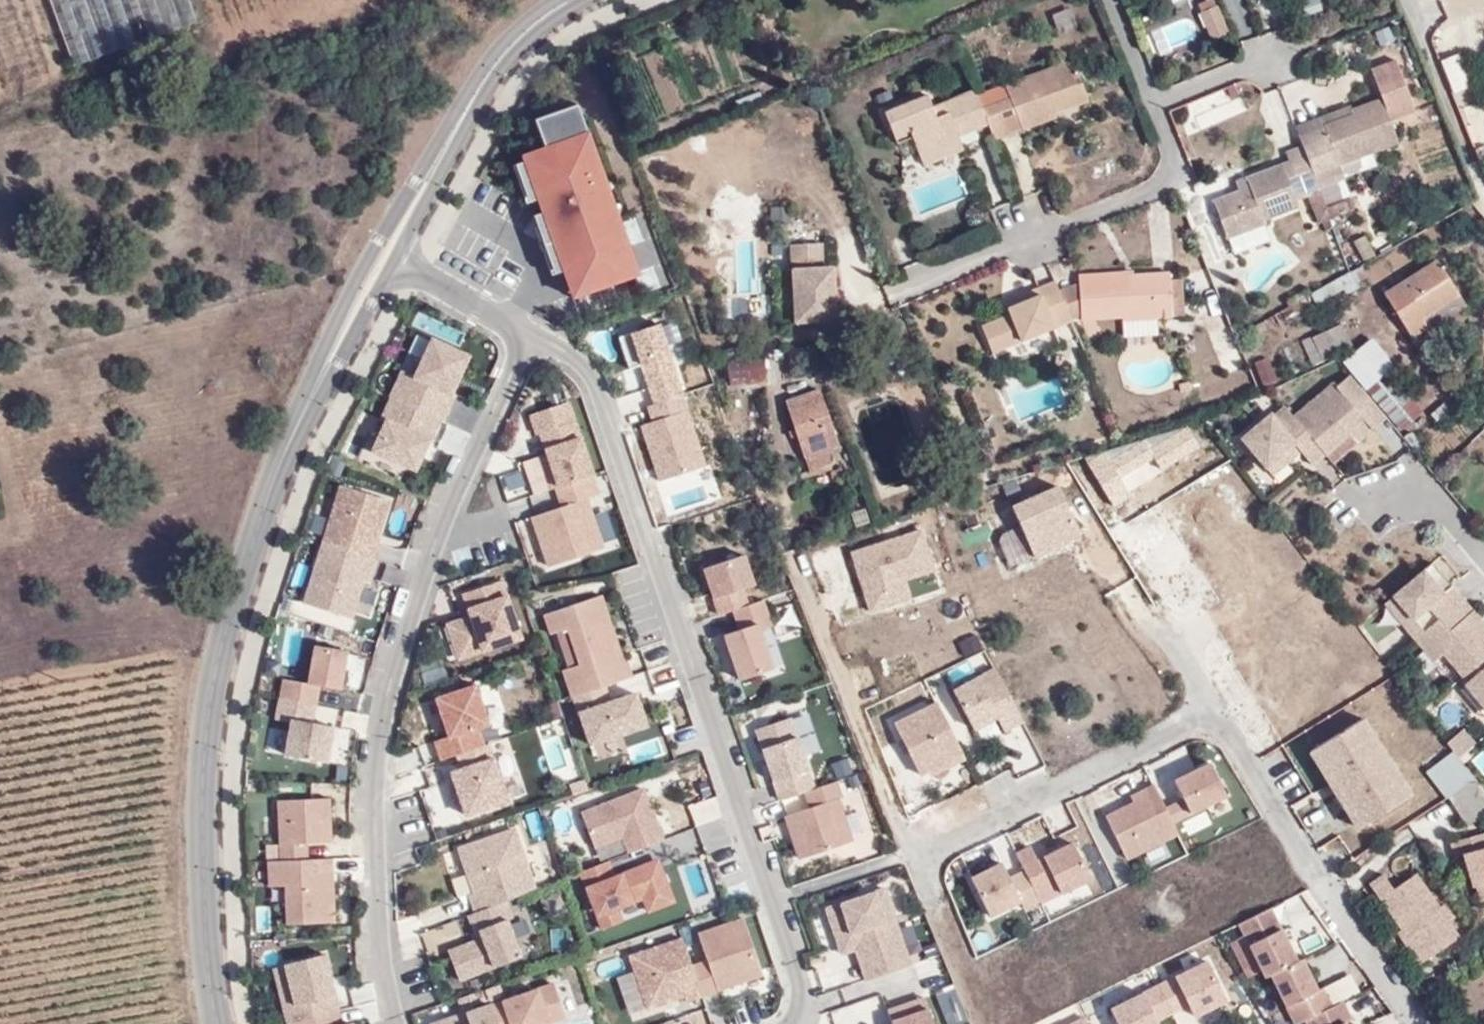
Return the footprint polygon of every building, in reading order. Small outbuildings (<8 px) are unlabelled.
[(72,66),(196,21),(188,0),(48,0),(72,66)] [(1235,33),(1224,5),(1210,10),(1221,39),(1235,33)] [(1187,20),(1154,27),(1158,47),(1191,40),(1187,20)] [(1449,89),(1467,85),(1459,53),(1442,57),(1449,89)] [(1070,111),(1068,105),(1089,96),(1073,54),(1009,78),(1015,91),(981,104),(989,123),(996,139),(1070,111)] [(958,135),(989,123),(981,104),(976,90),(946,102),(949,110),(935,116),(932,108),(927,93),(887,109),(899,140),(915,134),(922,149),(958,135)] [(1073,116),(1094,108),(1089,96),(1068,105),(1070,111),(1073,116)] [(1398,142),(1381,98),(1354,108),(1356,112),(1300,134),(1304,145),(1320,185),(1345,175),(1341,165),(1372,152),(1398,142)] [(946,102),(932,108),(935,116),(949,110),(946,102)] [(1300,134),(1356,112),(1354,108),(1353,105),(1297,127),(1300,134)] [(581,126),(518,150),(571,296),(637,272),(581,126)] [(899,140),(905,155),(922,149),(915,134),(899,140)] [(926,161),(962,147),(958,135),(922,149),(926,161)] [(1322,190),(1320,185),(1304,145),(1290,150),(1293,159),(1238,180),(1241,189),(1215,199),(1230,236),(1265,223),(1264,219),(1301,204),(1298,198),(1309,195),(1322,190)] [(1345,175),(1376,163),(1372,152),(1341,165),(1345,175)] [(1320,222),(1333,217),(1322,190),(1309,195),(1320,222)] [(791,222),(791,206),(772,207),(772,223),(791,222)] [(819,244),(793,245),(796,320),(838,319),(836,266),(820,267),(819,244)] [(1424,321),(1460,297),(1437,261),(1386,294),(1414,338),(1428,328),(1424,321)] [(1079,275),(1079,281),(1057,289),(1065,307),(1069,318),(1082,313),(1082,320),(1123,317),(1124,333),(1157,331),(1156,318),(1170,317),(1168,280),(1167,272),(1124,275),(1124,272),(1079,275)] [(1052,326),(1069,319),(1069,318),(1065,307),(1057,289),(1053,277),(1035,285),(1037,289),(1007,302),(1011,311),(981,323),(992,350),(1021,339),(1052,326)] [(1183,316),(1180,279),(1168,280),(1170,317),(1183,316)] [(656,318),(626,327),(639,363),(668,352),(656,318)] [(1322,360),(1342,352),(1331,328),(1313,337),(1322,360)] [(467,352),(431,335),(412,374),(449,390),(467,352)] [(803,362),(801,348),(799,346),(787,348),(790,363),(803,362)] [(668,352),(639,363),(655,407),(682,397),(668,352)] [(730,386),(767,380),(764,355),(726,361),(730,386)] [(1251,389),(1253,404),(1277,399),(1269,358),(1255,361),(1260,387),(1251,389)] [(449,390),(412,374),(401,367),(381,416),(429,434),(434,437),(455,394),(449,390)] [(1385,372),(1365,390),(1400,430),(1420,413),(1385,372)] [(1334,386),(1330,382),(1291,415),(1323,453),(1351,429),(1359,438),(1385,416),(1349,374),(1334,386)] [(827,450),(837,446),(818,391),(786,403),(811,470),(832,463),(827,450)] [(636,415),(660,479),(705,464),(682,397),(655,407),(636,415)] [(734,397),(734,413),(751,413),(752,397),(734,397)] [(570,401),(530,412),(544,452),(523,459),(530,493),(553,486),(592,473),(570,401)] [(1310,464),(1323,453),(1291,415),(1281,403),(1272,411),(1270,410),(1240,435),(1264,464),(1291,441),(1298,449),(1310,464)] [(429,434),(381,416),(371,447),(413,470),(429,434)] [(1271,471),(1298,449),(1291,441),(1264,464),(1271,471)] [(489,483),(491,488),(503,482),(511,497),(528,488),(518,469),(489,483)] [(592,473),(553,486),(560,506),(586,497),(598,494),(592,473)] [(388,498),(337,479),(303,600),(349,616),(360,580),(368,583),(377,560),(372,559),(388,498)] [(1080,536),(1056,483),(1005,501),(1029,554),(1080,536)] [(560,506),(527,516),(546,565),(605,545),(586,497),(560,506)] [(845,549),(869,612),(911,598),(904,582),(935,568),(923,526),(845,549)] [(743,553),(696,566),(715,612),(731,608),(750,602),(743,584),(753,582),(743,553)] [(465,614),(443,621),(456,658),(521,638),(501,578),(457,593),(465,614)] [(559,666),(570,696),(605,684),(632,675),(626,659),(622,659),(601,592),(538,615),(545,634),(562,628),(574,661),(559,666)] [(1463,675),(1483,657),(1483,625),(1460,597),(1414,637),(1433,658),(1441,650),(1463,675)] [(750,602),(731,608),(737,629),(754,624),(768,619),(762,598),(750,602)] [(729,611),(711,615),(714,630),(732,626),(729,611)] [(737,629),(721,634),(734,676),(769,665),(754,624),(737,629)] [(346,648),(313,642),(306,678),(320,682),(336,686),(346,648)] [(1463,675),(1460,677),(1483,705),(1483,657),(1463,675)] [(993,666),(949,687),(972,728),(996,714),(1002,729),(1022,721),(993,666)] [(306,678),(282,676),(274,717),(288,720),(288,715),(311,719),(320,682),(306,678)] [(431,693),(445,735),(478,725),(487,722),(472,680),(431,693)] [(605,684),(570,696),(574,708),(610,696),(605,684)] [(610,696),(574,708),(586,743),(645,724),(633,688),(610,696)] [(430,701),(418,706),(431,735),(442,730),(430,701)] [(934,701),(894,717),(920,776),(963,756),(934,701)] [(288,715),(288,720),(281,750),(323,759),(331,724),(311,719),(288,715)] [(790,716),(754,727),(780,798),(801,791),(817,786),(790,716)] [(1313,749),(1360,825),(1409,795),(1361,719),(1313,749)] [(445,735),(432,738),(439,760),(443,758),(484,745),(478,725),(445,735)] [(1460,730),(1444,743),(1451,752),(1457,759),(1473,745),(1460,730)] [(664,735),(625,747),(631,765),(670,753),(664,735)] [(443,758),(464,813),(506,798),(488,744),(484,745),(443,758)] [(1309,751),(1356,828),(1360,825),(1313,749),(1309,751)] [(1424,772),(1446,799),(1448,798),(1473,782),(1457,759),(1451,752),(1424,772)] [(1201,761),(1176,775),(1185,794),(1191,808),(1223,796),(1201,761)] [(817,786),(801,791),(808,807),(836,796),(842,796),(836,779),(817,786)] [(1483,813),(1483,795),(1473,782),(1448,798),(1465,825),(1483,813)] [(1132,800),(1104,813),(1128,859),(1175,836),(1169,822),(1162,807),(1152,784),(1131,794),(1132,800)] [(643,787),(579,809),(590,846),(619,839),(625,852),(663,838),(643,787)] [(1185,794),(1162,807),(1169,822),(1191,808),(1185,794)] [(329,796),(280,798),(283,840),(308,840),(329,840),(329,796)] [(808,807),(786,815),(799,856),(852,838),(836,796),(808,807)] [(1452,832),(1455,847),(1463,845),(1468,864),(1470,877),(1483,875),(1483,826),(1452,832)] [(514,827),(457,845),(477,905),(503,896),(535,887),(514,827)] [(283,840),(265,843),(265,860),(308,858),(308,840),(283,840)] [(1028,845),(1014,853),(1041,903),(1092,878),(1071,840),(1036,858),(1028,845)] [(1455,847),(1459,866),(1468,864),(1463,845),(1455,847)] [(266,886),(286,887),(289,920),(333,919),(331,857),(308,858),(265,860),(266,886)] [(676,901),(658,857),(623,871),(635,900),(641,914),(676,901)] [(635,900),(623,871),(621,867),(615,869),(610,859),(578,868),(598,929),(623,920),(616,908),(635,900)] [(999,859),(968,875),(986,913),(1020,902),(999,859)] [(1412,876),(1392,890),(1382,876),(1371,885),(1426,961),(1458,937),(1412,876)] [(842,952),(855,948),(850,931),(886,922),(874,889),(824,906),(842,952)] [(477,905),(466,910),(477,939),(487,964),(519,953),(507,917),(512,915),(503,896),(477,905)] [(1293,1023),(1295,1023),(1304,1020),(1330,1007),(1321,989),(1316,991),(1300,960),(1296,962),(1270,909),(1238,924),(1264,977),(1269,975),(1293,1023)] [(761,972),(739,915),(694,927),(704,960),(691,963),(702,989),(704,995),(761,972)] [(855,948),(864,978),(911,963),(896,919),(886,922),(850,931),(855,948)] [(702,989),(691,963),(680,934),(628,953),(648,1006),(702,989)] [(477,939),(445,949),(457,980),(490,969),(487,964),(477,939)] [(267,967),(284,1023),(331,1023),(344,1021),(324,951),(267,967)] [(1207,959),(1140,989),(1156,1019),(1188,1007),(1191,1016),(1225,997),(1207,959)] [(486,1002),(495,1023),(536,1023),(547,1021),(535,986),(486,1002)] [(1109,1003),(1118,1023),(1158,1023),(1156,1019),(1140,989),(1109,1003)] [(885,1007),(892,1023),(932,1023),(923,997),(885,1007)] [(425,1022),(426,1023),(495,1023),(486,1002),(425,1022)] [(1350,1021),(1341,1002),(1330,1007),(1304,1020),(1306,1023),(1344,1023),(1350,1021)]
